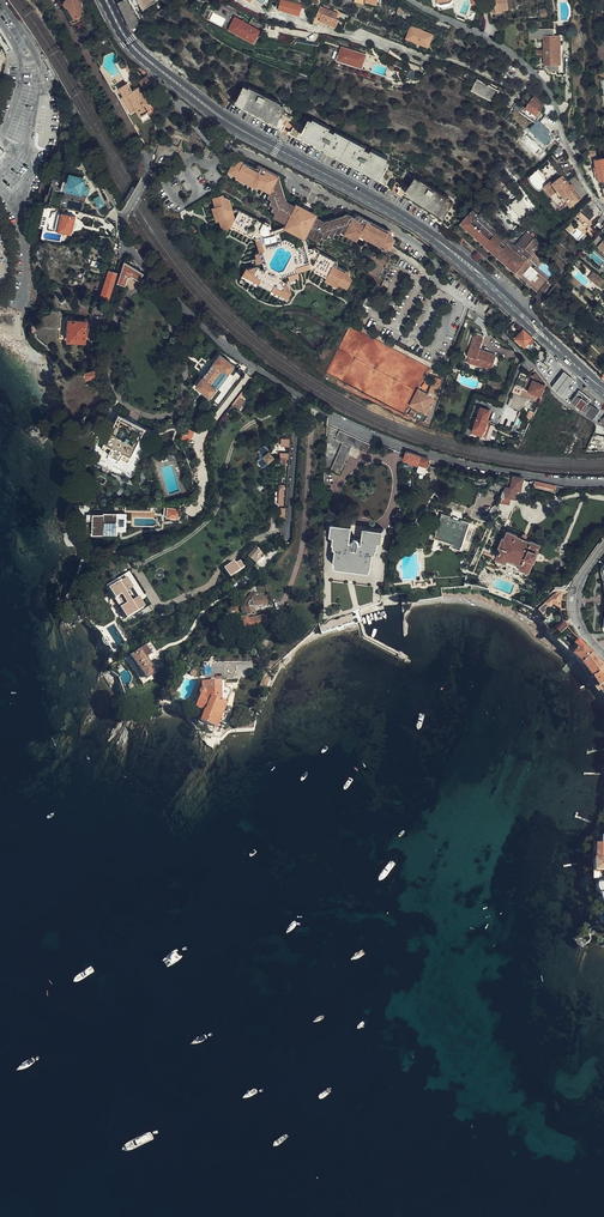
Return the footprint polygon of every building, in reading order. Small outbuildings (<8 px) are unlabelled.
[(62,1),(62,3),(64,5),(65,5),(64,8),(63,9),(72,23),(76,21),(77,24),(83,21),(80,15),(85,12),(80,2),(82,1),(81,0),(62,0),(62,1)] [(118,2),(131,28),(140,24),(129,0),(122,0),(118,2)] [(155,0),(138,0),(142,8),(155,1),(155,0)] [(293,0),(280,0),(278,4),(285,7),(285,8),(293,11),(293,9),(299,11),(302,3),(293,0)] [(508,0),(491,0),(494,14),(502,12),(502,11),(510,10),(508,0)] [(320,4),(318,11),(339,19),(340,17),(338,16),(333,15),(335,10),(320,4)] [(406,14),(408,10),(399,6),(398,15),(403,17),(405,14),(406,14)] [(209,15),(212,9),(208,7),(204,13),(209,15)] [(339,19),(318,11),(316,17),(336,25),(339,19)] [(259,30),(235,17),(230,27),(254,40),(259,30)] [(411,27),(407,38),(428,46),(432,35),(411,27)] [(555,38),(554,30),(530,30),(530,41),(535,41),(535,40),(546,40),(546,52),(546,58),(546,70),(552,74),(554,71),(560,71),(559,38),(555,38)] [(428,46),(407,38),(405,42),(427,50),(428,46)] [(367,53),(343,46),(339,59),(373,69),(375,63),(365,60),(367,53)] [(95,52),(100,62),(104,59),(99,50),(95,52)] [(116,62),(125,78),(127,82),(129,81),(131,80),(130,78),(131,77),(132,76),(123,59),(116,62)] [(410,69),(408,76),(416,79),(418,71),(410,69)] [(145,88),(152,82),(147,75),(140,81),(145,88)] [(127,82),(125,78),(117,82),(120,88),(123,93),(129,104),(127,105),(130,112),(136,110),(143,123),(150,119),(146,112),(149,110),(146,103),(148,102),(139,86),(133,89),(129,81),(127,82)] [(498,90),(477,79),(472,89),(494,100),(497,93),(504,97),(507,92),(499,88),(498,90)] [(283,105),(243,87),(237,99),(277,118),(283,105)] [(536,120),(540,115),(538,114),(540,110),(543,105),(539,102),(541,98),(535,94),(526,107),(524,105),(521,111),(536,120)] [(549,120),(551,117),(544,112),(541,116),(549,120)] [(518,122),(510,115),(507,118),(515,126),(518,122)] [(546,142),(552,136),(548,133),(551,130),(539,119),(537,123),(536,122),(531,128),(546,142)] [(390,162),(311,120),(304,132),(384,175),(390,162)] [(146,150),(153,150),(156,139),(155,129),(149,129),(137,132),(141,140),(144,143),(145,146),(146,150)] [(603,180),(603,159),(595,161),(597,167),(595,167),(597,175),(598,174),(600,181),(603,180)] [(287,222),(285,225),(306,237),(308,233),(320,240),(323,236),(327,238),(329,233),(333,235),(336,230),(340,233),(343,228),(359,236),(360,234),(365,236),(367,233),(383,242),(384,241),(398,248),(402,241),(394,237),(392,230),(389,228),(388,229),(360,213),(356,215),(355,216),(347,212),(326,220),(318,216),(318,214),(297,203),(296,204),(287,200),(278,176),(253,163),(251,167),(241,161),(235,163),(233,162),(227,173),(236,177),(235,178),(257,190),(258,187),(270,194),(269,195),(273,198),(271,202),(275,204),(273,209),(277,211),(274,215),(287,222)] [(51,184),(50,190),(48,194),(58,197),(61,188),(68,190),(67,195),(75,197),(75,199),(84,201),(86,195),(80,194),(82,186),(84,186),(84,185),(86,180),(81,179),(80,177),(79,176),(78,177),(77,178),(72,177),(71,182),(57,178),(53,177),(51,184)] [(103,185),(98,177),(93,180),(97,188),(103,185)] [(453,202),(417,178),(409,189),(445,214),(453,202)] [(562,183),(558,179),(547,187),(556,198),(552,200),(559,208),(569,200),(572,204),(581,197),(568,180),(562,183)] [(90,187),(84,185),(84,186),(82,186),(80,194),(86,195),(88,196),(90,187)] [(222,193),(212,196),(215,205),(211,207),(215,221),(219,219),(222,228),(230,226),(251,237),(252,236),(255,237),(258,250),(254,251),(256,256),(253,256),(255,262),(265,259),(274,244),(271,236),(270,232),(273,231),(270,223),(266,221),(265,223),(239,209),(232,211),(228,199),(222,195),(222,193)] [(105,206),(100,196),(95,198),(101,208),(105,206)] [(518,198),(514,201),(507,207),(519,222),(530,212),(518,198)] [(595,210),(586,202),(576,213),(581,217),(579,219),(584,223),(585,221),(589,225),(594,220),(590,217),(595,213),(594,212),(595,210)] [(80,236),(79,236),(72,235),(72,233),(73,233),(77,215),(60,211),(61,209),(44,205),(42,213),(39,226),(42,227),(47,228),(70,233),(68,240),(70,241),(74,242),(82,235),(85,233),(91,233),(94,221),(88,220),(86,220),(83,222),(80,236)] [(553,283),(554,284),(557,281),(543,269),(548,264),(546,261),(539,270),(531,262),(543,249),(528,235),(516,249),(475,213),(459,232),(464,237),(468,241),(489,260),(491,258),(508,273),(506,275),(536,302),(553,283)] [(283,228),(273,231),(270,232),(271,236),(288,231),(300,238),(305,255),(308,254),(307,252),(304,240),(306,237),(285,225),(283,228)] [(599,235),(595,239),(598,242),(596,244),(603,252),(603,240),(599,235)] [(317,249),(307,252),(308,254),(305,255),(294,257),(287,271),(290,281),(296,279),(295,277),(300,276),(298,272),(312,268),(314,269),(313,270),(325,277),(324,280),(337,287),(339,283),(347,288),(352,278),(350,277),(349,272),(338,266),(337,263),(319,253),(320,251),(317,249)] [(383,267),(384,263),(385,264),(388,257),(381,254),(376,252),(373,259),(371,262),(373,263),(383,267)] [(489,260),(506,275),(508,273),(491,258),(489,260)] [(124,261),(117,282),(125,284),(128,276),(132,275),(139,279),(143,272),(124,261)] [(245,266),(240,275),(245,277),(244,278),(257,285),(259,282),(270,289),(269,291),(282,298),(283,297),(287,299),(291,290),(290,290),(289,284),(278,278),(279,275),(275,272),(275,273),(265,268),(264,271),(253,265),(247,266),(245,266)] [(101,296),(109,298),(117,272),(117,271),(109,269),(101,296)] [(603,282),(603,278),(594,270),(588,277),(600,287),(603,282)] [(498,321),(503,314),(492,306),(487,313),(498,321)] [(467,318),(478,321),(480,316),(474,312),(470,309),(467,318)] [(87,321),(70,320),(68,339),(85,341),(87,321)] [(517,338),(525,346),(526,346),(531,341),(533,339),(533,338),(524,330),(517,338)] [(469,362),(488,368),(489,365),(493,367),(497,355),(483,350),(483,353),(479,351),(480,349),(484,338),(474,335),(468,355),(471,356),(469,362)] [(515,341),(522,349),(525,346),(517,338),(515,341)] [(209,397),(216,388),(211,384),(222,369),(227,373),(234,364),(220,354),(210,368),(195,386),(209,397)] [(95,369),(85,371),(87,378),(96,376),(95,369)] [(211,384),(216,388),(227,373),(222,369),(211,384)] [(562,392),(574,377),(565,369),(552,384),(562,392)] [(516,386),(515,386),(508,404),(522,409),(527,397),(539,402),(547,385),(537,373),(534,375),(530,374),(527,380),(519,377),(516,386)] [(428,393),(420,389),(413,405),(426,412),(434,396),(440,383),(433,380),(428,393)] [(413,405),(420,389),(418,388),(410,404),(413,405)] [(591,407),(599,408),(592,402),(591,403),(589,401),(592,398),(581,388),(572,398),(588,411),(591,407)] [(437,397),(434,396),(426,412),(428,414),(437,397)] [(487,420),(490,410),(481,407),(473,428),(474,429),(473,432),(487,437),(486,438),(490,439),(494,425),(490,423),(490,422),(488,421),(487,420)] [(600,408),(599,408),(591,407),(588,411),(587,412),(594,416),(600,408)] [(118,414),(103,442),(130,456),(145,428),(118,414)] [(371,444),(340,430),(336,439),(343,442),(331,469),(340,472),(352,446),(367,453),(371,444)] [(130,456),(103,442),(100,448),(127,462),(130,456)] [(267,461),(272,456),(273,451),(268,450),(268,449),(265,445),(261,445),(257,449),(257,452),(258,453),(258,457),(256,458),(256,461),(261,466),(263,467),(266,463),(267,461)] [(421,456),(407,450),(404,459),(418,465),(421,456)] [(279,451),(278,456),(281,457),(280,466),(285,467),(286,457),(287,457),(288,452),(279,451)] [(421,456),(418,465),(428,468),(430,461),(429,458),(421,456)] [(503,495),(500,503),(510,504),(511,498),(516,500),(518,489),(521,490),(523,478),(514,476),(513,482),(508,481),(507,486),(503,495)] [(553,484),(533,479),(532,485),(555,490),(556,485),(553,484)] [(492,481),(489,490),(503,495),(507,486),(492,481)] [(179,516),(179,508),(167,506),(166,516),(177,517),(179,516)] [(126,512),(104,512),(86,512),(86,519),(93,519),(93,533),(104,533),(104,521),(116,521),(116,524),(116,529),(126,529),(126,512)] [(460,549),(461,546),(470,524),(463,521),(450,517),(442,514),(440,520),(439,524),(434,537),(441,540),(452,543),(451,546),(460,549)] [(104,521),(104,533),(108,533),(108,524),(116,524),(116,521),(104,521)] [(349,571),(355,572),(356,565),(359,565),(358,567),(365,568),(366,565),(371,566),(373,547),(377,547),(378,536),(382,536),(383,530),(364,528),(363,538),(349,537),(350,526),(333,524),(332,531),(335,532),(334,542),(335,543),(337,543),(335,562),(340,563),(340,565),(347,566),(347,564),(350,564),(349,571)] [(539,552),(542,544),(510,531),(507,538),(506,538),(502,546),(503,546),(499,557),(499,558),(499,560),(500,562),(501,563),(503,563),(504,562),(505,562),(506,561),(523,568),(523,570),(524,572),(526,574),(527,573),(529,572),(529,571),(531,571),(535,560),(536,560),(540,552),(539,552)] [(249,557),(256,563),(264,554),(257,548),(249,557)] [(239,566),(236,562),(226,570),(231,576),(244,568),(242,564),(239,566)] [(479,573),(476,580),(485,583),(486,579),(481,576),(482,574),(479,573)] [(130,575),(116,584),(117,586),(111,590),(127,615),(133,611),(134,613),(145,606),(141,600),(139,596),(132,600),(126,591),(129,589),(133,587),(136,585),(130,575)] [(145,598),(136,585),(133,587),(139,596),(141,600),(145,598)] [(251,605),(250,597),(254,597),(254,591),(249,592),(240,607),(241,611),(245,610),(244,606),(251,605)] [(542,618),(546,614),(544,612),(544,611),(547,609),(550,609),(551,607),(552,606),(560,610),(559,605),(560,601),(562,594),(556,595),(538,613),(542,618)] [(254,597),(250,597),(251,605),(267,603),(266,595),(254,597)] [(533,611),(521,606),(519,611),(532,618),(532,616),(532,614),(533,611)] [(238,619),(240,629),(255,627),(265,625),(264,615),(238,619)] [(551,637),(556,641),(567,629),(564,624),(551,637)] [(576,660),(580,665),(592,654),(593,654),(580,642),(577,645),(580,647),(578,649),(562,636),(557,642),(576,660)] [(146,657),(155,651),(149,642),(130,656),(146,678),(156,671),(149,661),(146,657)] [(158,655),(155,651),(146,657),(149,661),(158,655)] [(599,689),(603,686),(603,667),(592,654),(580,665),(599,689)] [(270,680),(264,678),(260,687),(266,689),(270,680)] [(207,725),(214,728),(216,729),(218,722),(227,725),(231,715),(223,712),(227,702),(231,692),(229,689),(227,689),(226,687),(226,681),(203,681),(203,687),(201,687),(200,688),(199,690),(199,691),(200,693),(201,694),(196,705),(205,709),(200,722),(207,725)] [(200,718),(192,709),(188,713),(196,722),(200,718)] [(595,847),(593,851),(592,859),(594,862),(596,862),(597,846),(603,846),(603,838),(600,838),(599,844),(595,844),(595,847)] [(603,838),(603,846),(597,846),(596,862),(594,862),(594,873),(603,873),(603,838)] [(596,886),(599,897),(599,900),(598,901),(596,903),(597,906),(600,908),(602,908),(602,909),(603,909),(603,884),(596,886)]
